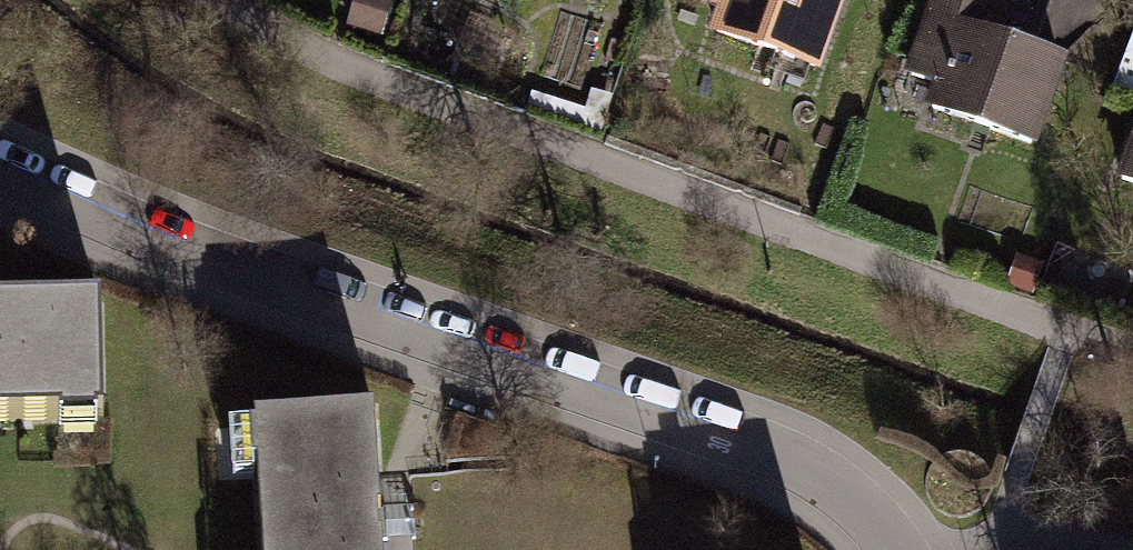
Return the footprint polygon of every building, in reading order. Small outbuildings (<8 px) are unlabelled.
[(830,59),(853,0),(693,0),(691,4),(830,59)] [(943,115),(1055,154),(1083,74),(980,38),(987,20),(940,3),(914,76),(952,89),(943,115)] [(1132,187),(1132,139),(1118,182),(1132,187)] [(112,458),(111,340),(0,342),(0,459),(112,458)] [(247,431),(254,549),(376,549),(368,424),(247,431)] [(717,496),(538,467),(525,549),(708,549),(717,496)]
